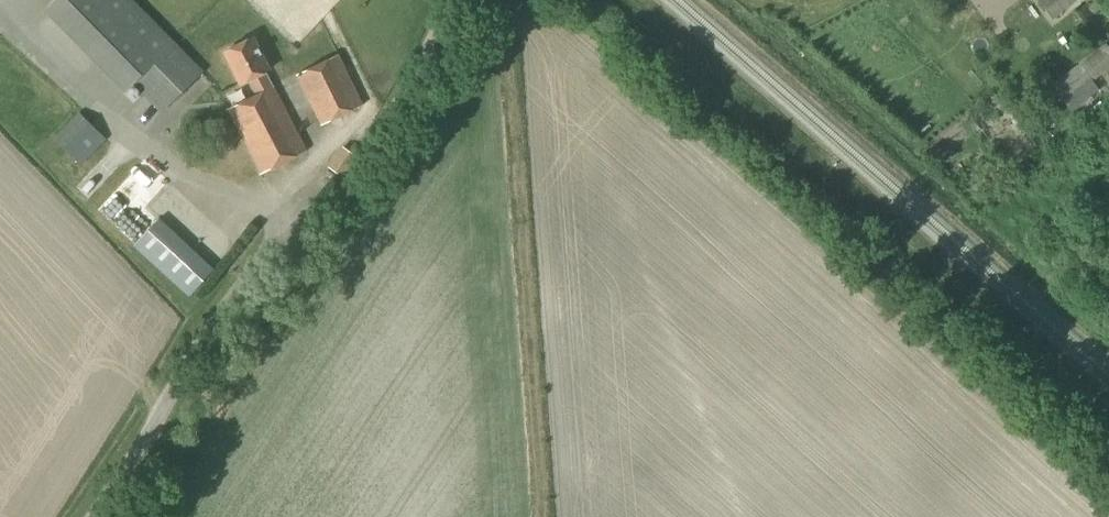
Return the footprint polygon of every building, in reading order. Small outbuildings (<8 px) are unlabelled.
[(202,73),(128,0),(58,0),(46,12),(127,92),(135,85),(163,113),(202,73)] [(1072,0),(1041,0),(1052,15),(1072,0)] [(241,85),(249,81),(256,96),(228,110),(261,175),(307,152),(274,87),(273,88),(266,73),(269,71),(253,39),(225,53),(241,85)] [(1068,74),(1078,87),(1090,78),(1093,82),(1108,70),(1108,48),(1107,45),(1068,74)] [(322,126),(363,106),(338,55),(297,75),(322,126)] [(1068,74),(1052,85),(1062,99),(1078,87),(1068,74)] [(81,165),(106,140),(80,114),(55,139),(81,165)] [(342,177),(356,156),(344,148),(329,168),(342,177)] [(1002,170),(995,176),(1000,182),(1007,177),(1002,170)] [(190,296),(212,271),(157,221),(135,245),(190,296)]
